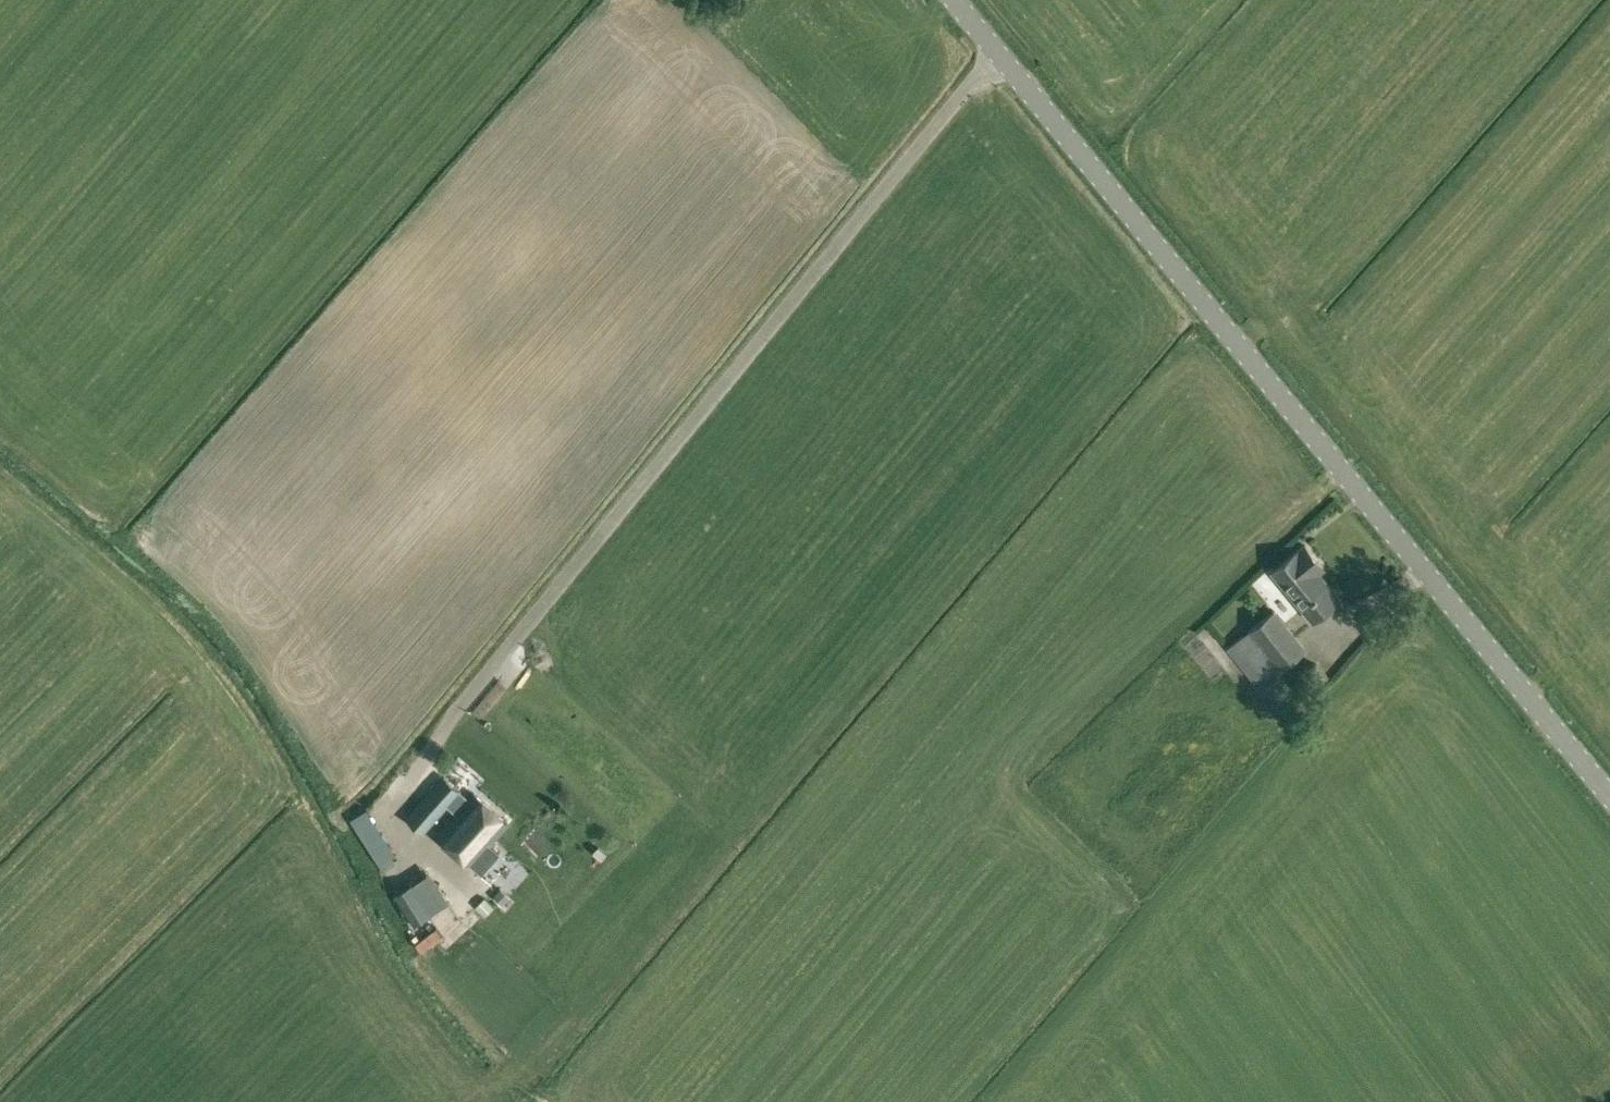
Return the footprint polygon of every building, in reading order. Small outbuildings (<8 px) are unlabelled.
[(1325,587),(1314,574),(1323,566),(1305,545),(1298,550),(1297,549),(1273,569),(1315,619),(1339,599),(1327,586),(1325,587)] [(1259,688),(1307,649),(1274,609),(1226,647),(1259,688)] [(407,819),(422,832),(450,801),(460,810),(438,833),(472,864),(473,863),(482,871),(499,852),(490,843),(508,824),(474,793),(469,799),(445,777),(407,819)] [(364,803),(347,813),(374,859),(391,849),(364,803)] [(467,895),(475,905),(485,897),(477,887),(467,895)] [(493,896),(502,904),(509,896),(501,889),(493,896)] [(464,908),(455,898),(446,907),(454,917),(464,908)]
